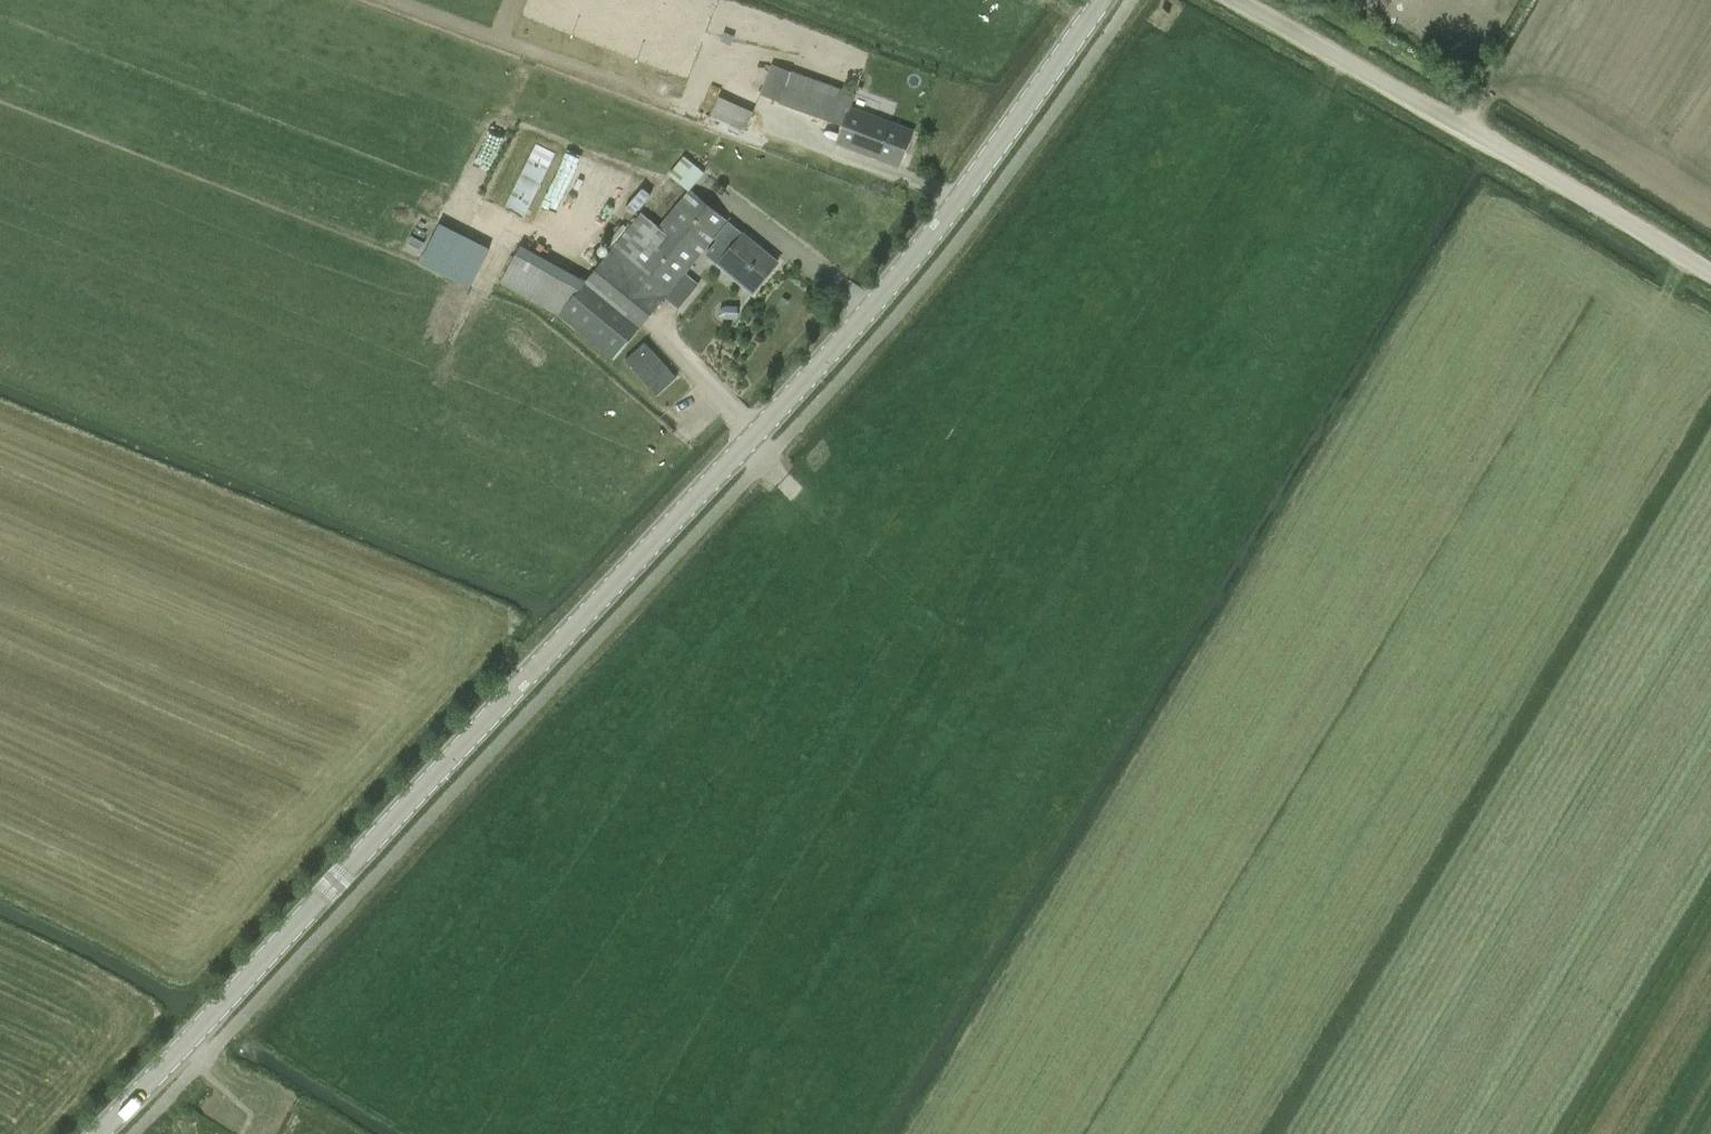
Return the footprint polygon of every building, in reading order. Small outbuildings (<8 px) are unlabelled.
[(778,103),(843,125),(837,143),(899,167),(913,131),(851,107),(855,94),(791,70),(791,71),(770,64),(758,93),(779,100),(778,103)] [(718,96),(710,116),(745,131),(753,111),(718,96)] [(535,144),(503,209),(522,218),(554,153),(535,144)] [(591,189),(596,159),(557,153),(549,203),(572,206),(575,186),(591,189)] [(583,282),(557,315),(612,360),(640,328),(639,327),(664,298),(679,309),(699,284),(685,273),(714,238),(728,221),(691,189),(704,172),(683,155),(667,174),(688,190),(658,226),(640,212),(583,282)] [(414,263),(467,286),(485,246),(431,222),(414,263)] [(718,243),(708,256),(752,292),(777,262),(730,224),(716,241),(718,243)] [(725,318),(736,318),(736,306),(726,306),(721,308),(721,316),(725,318)] [(656,396),(676,378),(645,342),(625,360),(656,396)]
